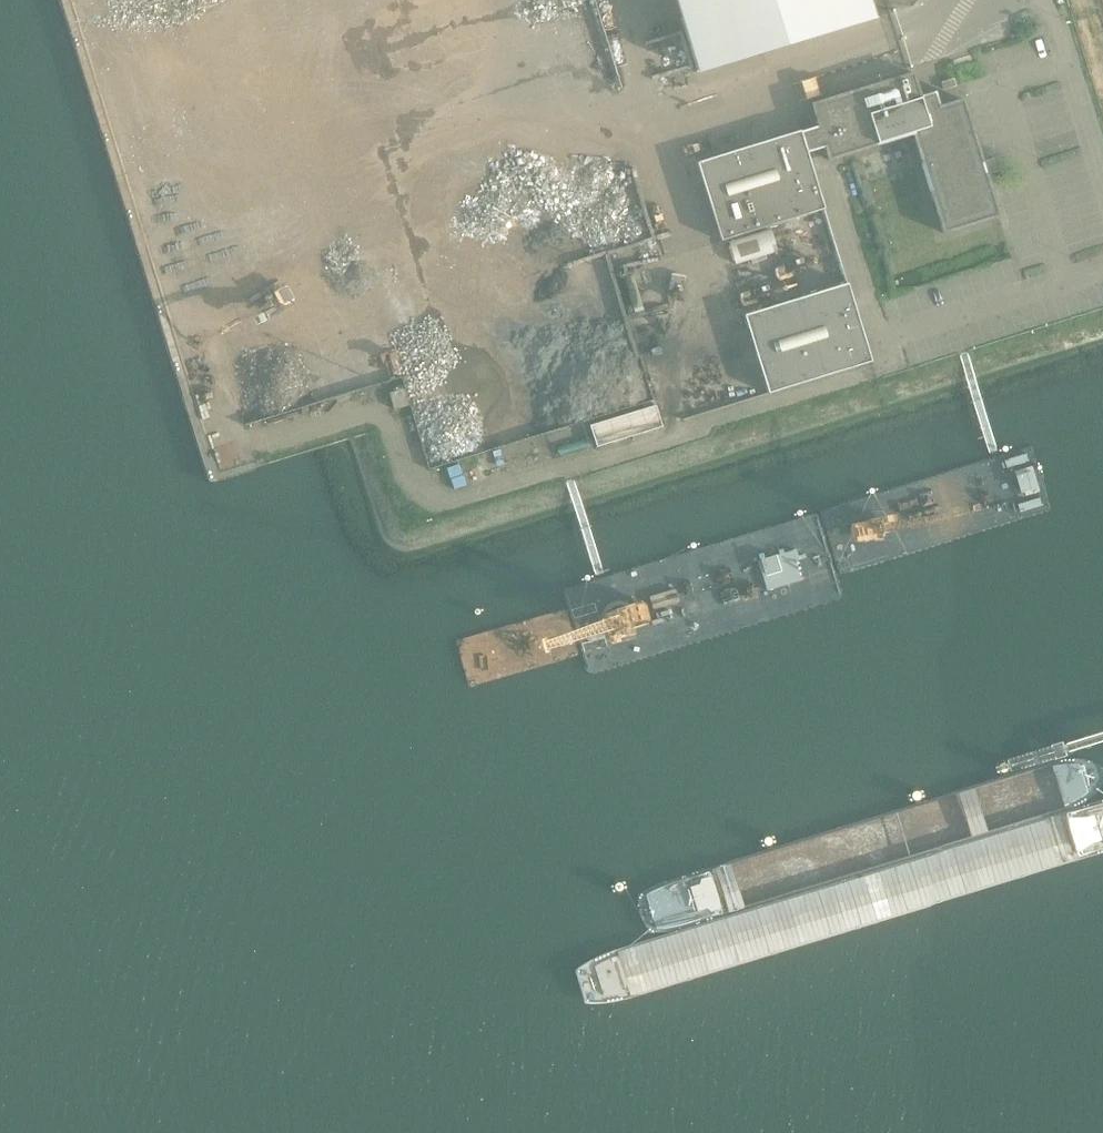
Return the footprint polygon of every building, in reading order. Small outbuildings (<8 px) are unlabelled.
[(696,71),(871,17),(866,0),(674,0),(696,71)] [(998,216),(962,99),(939,106),(934,92),(920,96),(912,72),(810,104),(817,126),(809,128),(800,131),(800,130),(696,162),(720,241),(824,209),(807,153),(816,150),(824,147),(828,160),(912,134),(942,233),(998,216)] [(777,252),(770,229),(728,241),(735,264),(777,252)] [(767,394),(871,362),(847,283),(743,315),(767,394)] [(596,447),(662,427),(655,405),(590,426),(596,447)]
